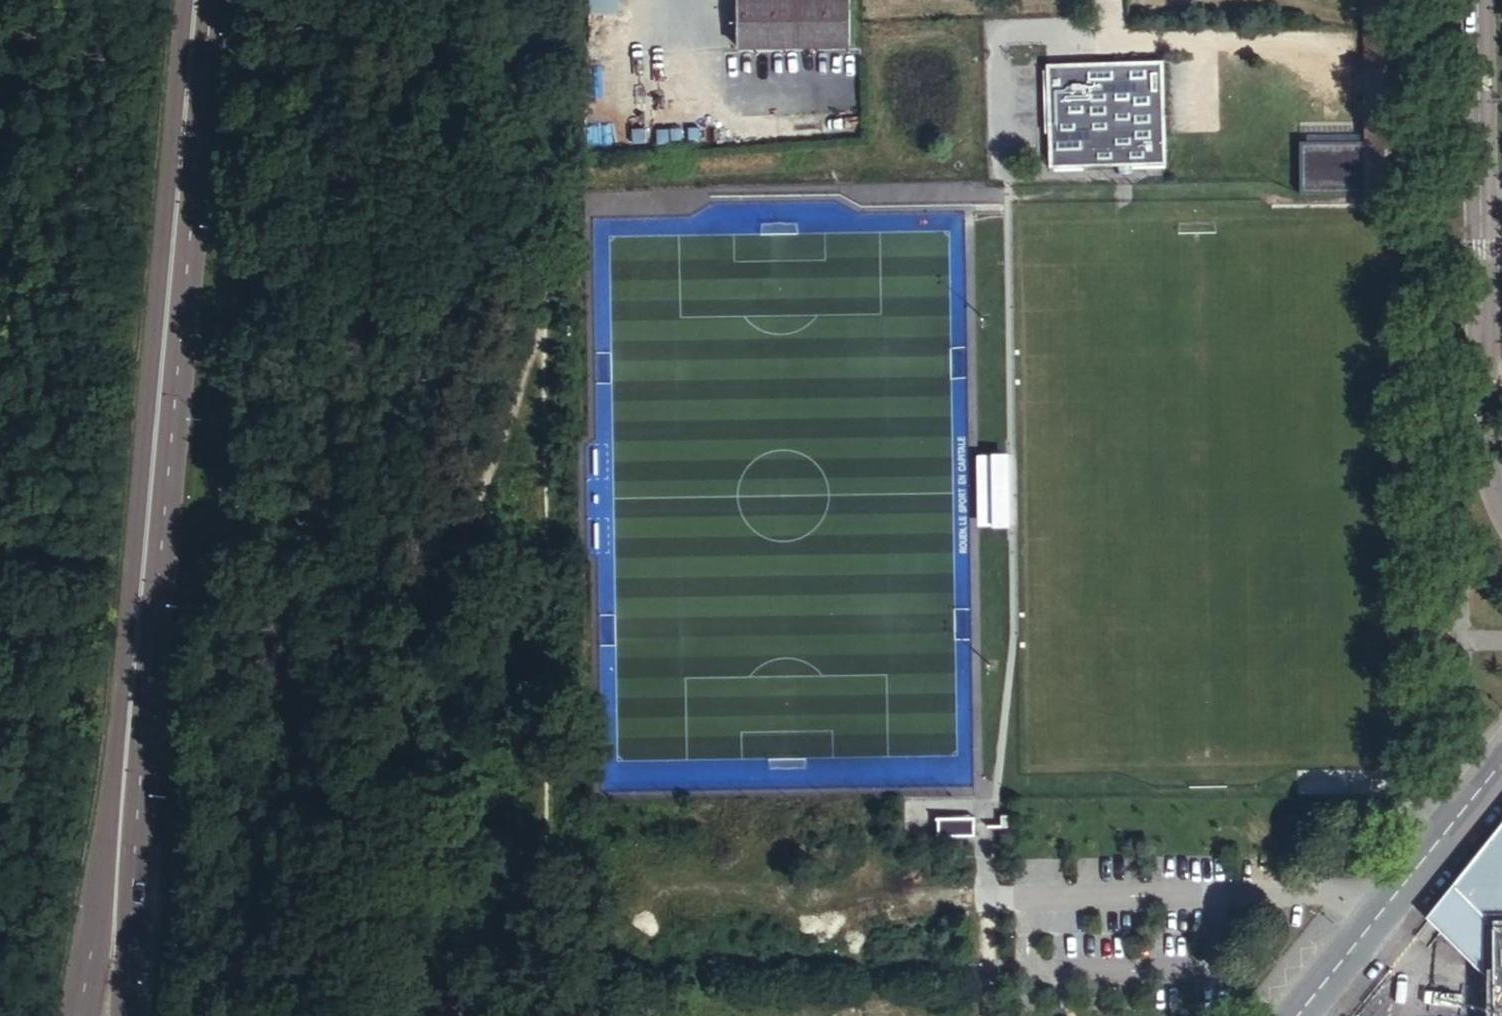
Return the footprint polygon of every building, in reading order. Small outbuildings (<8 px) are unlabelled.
[(729,48),(843,49),(843,0),(729,0),(729,48)] [(1045,63),(1052,166),(1165,159),(1160,59),(1045,63)] [(1303,194),(1364,194),(1363,138),(1301,140),(1303,194)] [(977,521),(1009,520),(1009,447),(977,447),(977,521)] [(973,829),(973,814),(940,815),(941,829),(973,829)] [(1451,881),(1491,921),(1491,1015),(1501,1015),(1501,817),(1451,881)] [(1451,881),(1426,913),(1431,918),(1480,967),(1481,1015),(1491,1015),(1491,921),(1451,881)]
